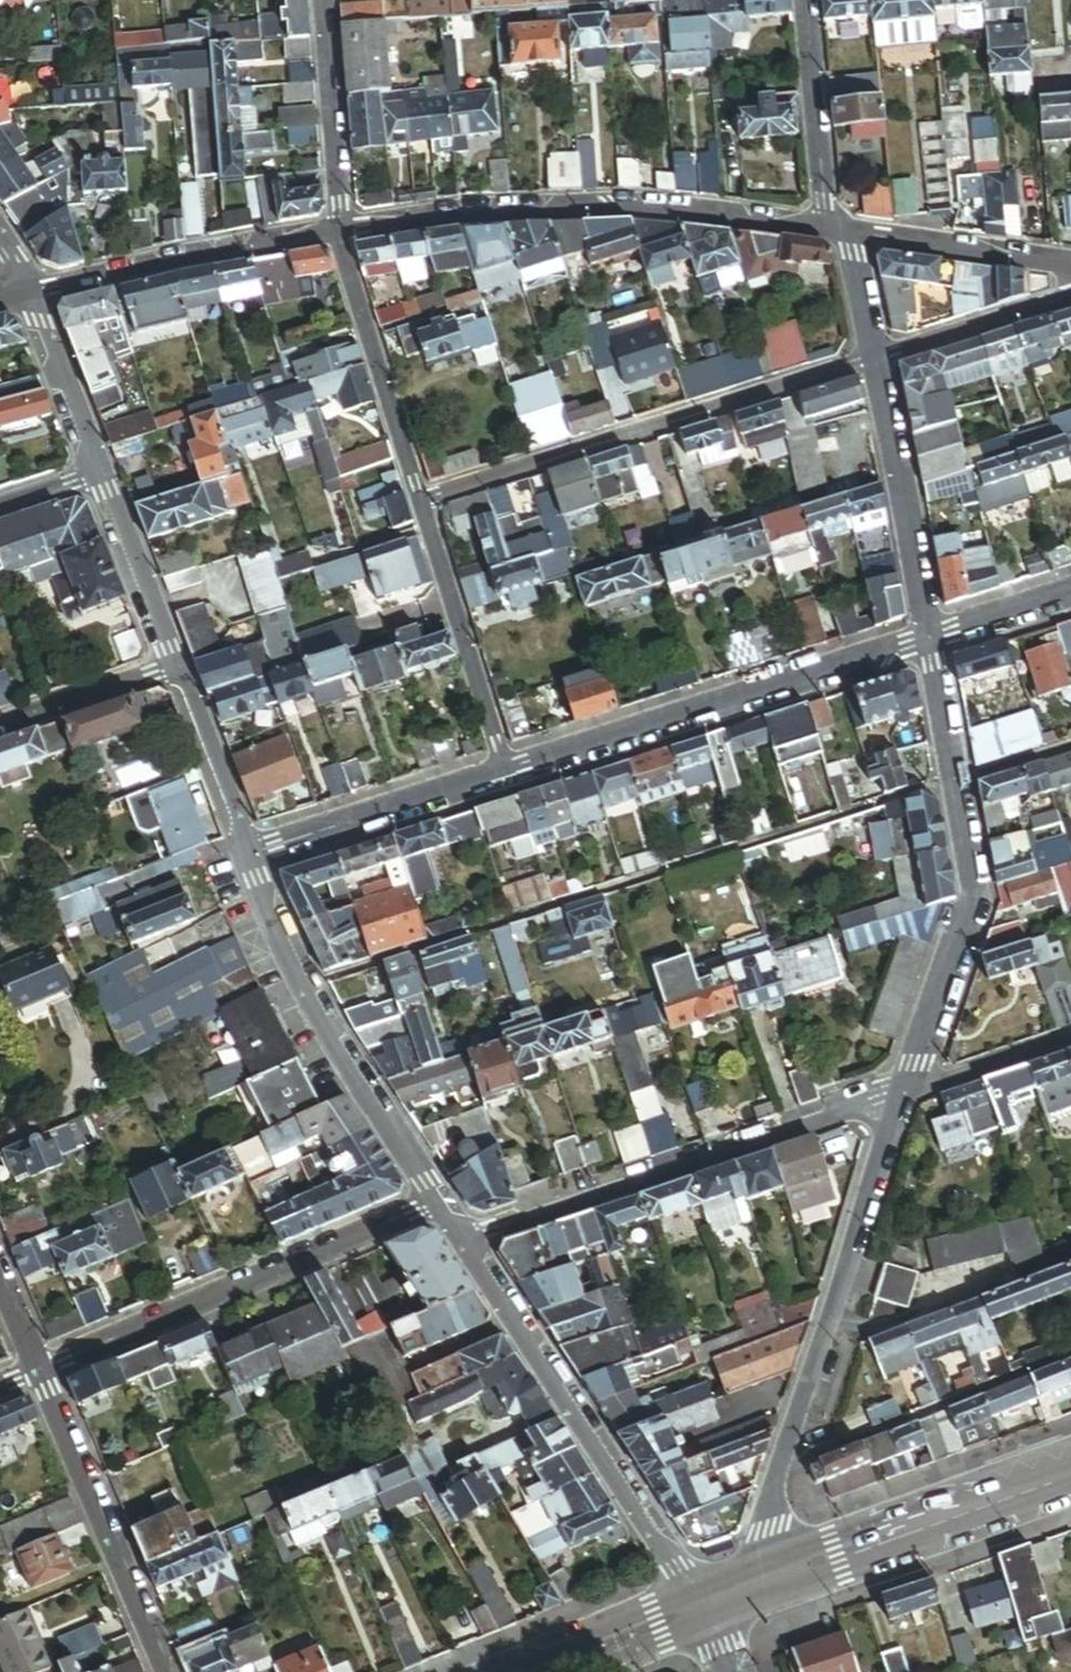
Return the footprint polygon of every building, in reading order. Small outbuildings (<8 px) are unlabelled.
[(307,0),(284,0),(285,13),(280,14),(280,26),(264,27),(264,22),(258,22),(259,44),(284,42),(310,40),(307,0)] [(408,3),(409,11),(415,11),(416,21),(451,18),(450,1),(449,0),(441,0),(408,3)] [(566,9),(565,0),(467,0),(450,1),(451,18),(536,11),(566,9)] [(584,8),(584,0),(565,0),(566,9),(584,8)] [(705,0),(680,0),(660,2),(664,57),(709,54),(709,50),(705,0)] [(789,0),(705,0),(709,50),(727,49),(724,12),(745,10),(746,21),(791,17),(789,0)] [(872,0),(822,0),(825,23),(873,18),(872,0)] [(931,0),(872,0),(873,18),(874,27),(933,21),(932,14),(931,0)] [(983,9),(982,0),(931,0),(932,14),(983,9)] [(983,9),(983,14),(999,13),(998,0),(982,0),(983,9)] [(999,13),(1019,11),(1024,10),(1023,0),(998,0),(999,13)] [(408,3),(374,5),(374,14),(409,11),(408,3)] [(635,22),(634,4),(610,6),(605,6),(609,51),(628,50),(657,47),(655,20),(635,22)] [(375,24),(374,14),(374,5),(340,8),(341,27),(375,24)] [(605,52),(609,51),(605,6),(584,8),(566,9),(567,25),(570,54),(582,53),(605,52)] [(496,30),(499,69),(561,64),(558,26),(567,25),(566,9),(536,11),(537,27),(496,30)] [(746,21),(745,10),(724,12),(727,49),(709,50),(709,54),(730,52),(728,33),(743,32),(743,21),(746,21)] [(394,23),(416,21),(415,11),(409,11),(374,14),(375,24),(394,23)] [(999,13),(983,14),(985,31),(1020,28),(1019,11),(999,13)] [(258,22),(257,18),(251,18),(251,27),(208,30),(209,40),(210,47),(234,45),(259,44),(258,22)] [(933,21),(874,27),(876,50),(935,45),(933,21)] [(159,47),(165,46),(164,29),(164,23),(156,34),(114,38),(115,53),(159,47)] [(396,35),(394,23),(375,24),(341,27),(347,99),(381,96),(390,95),(385,35),(396,35)] [(209,40),(208,30),(208,25),(203,26),(164,29),(165,46),(170,45),(198,42),(209,40)] [(492,94),(459,98),(453,36),(441,38),(447,89),(448,102),(452,140),(454,152),(454,154),(466,153),(465,138),(496,134),(492,94)] [(310,40),(284,42),(285,64),(311,62),(310,40)] [(1006,78),(1030,77),(1027,45),(986,40),(990,80),(1006,78)] [(198,50),(198,42),(170,45),(171,62),(194,60),(194,50),(198,50)] [(171,62),(170,45),(165,46),(159,47),(160,55),(161,66),(171,65),(171,62)] [(237,90),(234,45),(210,47),(213,92),(237,90)] [(628,50),(629,65),(658,63),(657,47),(628,50)] [(26,65),(58,62),(57,49),(25,52),(26,65)] [(606,62),(605,52),(582,53),(583,64),(606,62)] [(709,54),(664,57),(665,73),(710,70),(709,54)] [(161,66),(160,55),(128,58),(129,69),(161,66)] [(207,59),(194,60),(171,62),(171,65),(173,89),(173,92),(209,89),(207,59)] [(129,69),(116,70),(118,89),(118,94),(135,92),(173,89),(171,65),(161,66),(129,69)] [(313,84),(312,66),(290,68),(291,86),(313,84)] [(116,69),(105,70),(107,89),(118,89),(116,70),(116,69)] [(879,76),(829,80),(831,105),(881,101),(879,76)] [(1032,99),(1030,77),(1006,78),(1008,96),(1013,101),(1032,99)] [(797,96),(796,78),(766,81),(768,99),(797,96)] [(313,84),(291,86),(280,86),(282,104),(315,101),(313,84)] [(118,94),(118,89),(107,89),(60,93),(61,109),(103,106),(119,104),(118,94)] [(209,89),(173,92),(174,104),(210,102),(209,89)] [(237,90),(238,111),(254,109),(252,89),(237,90)] [(425,91),(426,105),(448,102),(447,89),(425,91)] [(238,111),(237,90),(213,92),(216,137),(240,135),(238,111)] [(403,93),(405,107),(426,105),(425,91),(403,93)] [(0,96),(0,114),(10,113),(5,92),(0,96)] [(135,92),(118,94),(119,104),(121,132),(123,154),(144,153),(142,125),(137,125),(135,92)] [(403,93),(390,95),(381,96),(387,147),(409,145),(405,107),(403,93)] [(381,96),(347,99),(351,151),(387,147),(381,96)] [(797,96),(768,99),(758,100),(758,101),(736,103),(740,145),(794,139),(793,122),(800,121),(797,96)] [(886,143),(881,101),(831,105),(834,131),(849,130),(850,140),(853,140),(857,137),(863,136),(870,144),(886,143)] [(1069,126),(1067,101),(1038,103),(1040,129),(1069,126)] [(452,140),(448,102),(426,105),(430,142),(452,140)] [(121,132),(119,104),(103,106),(106,134),(121,132)] [(430,142),(426,105),(405,107),(409,145),(430,142)] [(42,111),(10,113),(0,114),(0,117),(9,125),(42,122),(42,111)] [(317,129),(316,115),(275,118),(277,132),(288,131),(317,129)] [(9,125),(0,117),(0,131),(9,125)] [(928,205),(949,204),(942,126),(921,128),(928,205)] [(1069,126),(1040,129),(1042,147),(1070,145),(1069,126)] [(318,145),(317,129),(288,131),(289,147),(318,145)] [(123,154),(121,132),(106,134),(108,162),(124,161),(123,154)] [(273,133),(240,135),(216,137),(220,182),(244,181),(242,154),(275,151),(273,133)] [(16,155),(0,166),(0,204),(2,207),(64,166),(103,162),(102,158),(88,135),(66,137),(47,144),(50,150),(56,147),(58,153),(23,165),(16,155)] [(16,155),(0,135),(0,166),(16,155)] [(581,192),(595,190),(592,142),(584,142),(584,135),(576,135),(578,156),(581,192)] [(452,140),(430,142),(432,155),(454,152),(452,140)] [(1000,176),(996,147),(987,148),(989,165),(977,166),(978,172),(972,173),(973,179),(1000,176)] [(548,169),(549,193),(581,192),(578,156),(550,157),(551,169),(548,169)] [(673,194),(694,196),(693,168),(690,168),(689,157),(671,159),(672,178),(673,194)] [(103,162),(64,166),(67,213),(73,232),(78,231),(72,211),(84,209),(83,198),(126,194),(124,161),(108,162),(103,162)] [(321,173),(320,161),(305,163),(306,175),(321,173)] [(618,189),(637,190),(635,164),(627,162),(616,163),(618,189)] [(508,195),(506,163),(489,164),(491,196),(508,195)] [(717,165),(700,167),(701,197),(720,199),(717,165)] [(67,213),(64,166),(2,207),(24,241),(67,213)] [(321,173),(306,175),(280,177),(281,184),(261,187),(268,228),(317,219),(324,211),(321,173)] [(1006,239),(1019,241),(1013,174),(1000,176),(1006,239)] [(1000,176),(973,179),(955,181),(957,209),(951,231),(971,234),(969,199),(983,197),(986,237),(1006,239),(1000,176)] [(658,192),(673,194),(672,178),(657,177),(658,192)] [(911,183),(895,184),(898,218),(914,217),(911,183)] [(221,195),(220,185),(212,186),(213,195),(221,195)] [(185,242),(200,239),(196,186),(180,188),(182,212),(185,242)] [(458,197),(457,186),(445,188),(446,199),(458,197)] [(865,219),(894,223),(890,188),(862,191),(865,219)] [(435,190),(429,192),(430,202),(437,201),(435,190)] [(429,192),(414,194),(415,204),(430,202),(429,192)] [(415,204),(414,194),(399,196),(400,207),(415,204)] [(1070,203),(1070,208),(1062,209),(1065,240),(1070,239),(1070,203)] [(224,235),(223,221),(222,207),(210,208),(212,238),(224,235)] [(131,254),(152,249),(149,212),(133,213),(128,213),(131,254)] [(168,245),(185,242),(182,212),(165,213),(168,245)] [(57,273),(84,266),(73,232),(67,213),(24,241),(41,266),(57,273)] [(236,219),(223,221),(224,235),(239,233),(236,219)] [(629,222),(588,224),(592,239),(585,241),(594,268),(613,261),(627,257),(639,253),(629,222)] [(629,222),(639,253),(647,277),(672,269),(690,263),(679,228),(657,226),(663,245),(653,249),(645,224),(629,222)] [(586,254),(591,269),(594,268),(585,241),(592,239),(588,224),(573,225),(578,243),(558,251),(561,262),(586,254)] [(657,226),(645,224),(653,249),(663,245),(657,226)] [(578,243),(573,225),(549,226),(558,251),(578,243)] [(528,305),(549,298),(540,269),(561,262),(558,251),(549,226),(503,227),(519,275),(528,305)] [(519,275),(503,227),(459,229),(467,253),(472,271),(474,277),(519,275)] [(679,228),(690,263),(696,283),(738,269),(736,262),(727,233),(679,228)] [(467,253),(459,229),(424,235),(432,260),(467,253)] [(821,246),(727,233),(736,262),(776,268),(799,271),(800,260),(828,264),(830,254),(821,246)] [(432,260),(424,235),(389,241),(397,265),(432,260)] [(397,265),(389,241),(354,246),(362,271),(397,265)] [(327,249),(250,262),(257,286),(260,297),(276,294),(273,285),(296,280),(334,273),(327,249)] [(467,253),(432,260),(435,269),(437,276),(472,271),(467,253)] [(970,283),(970,267),(884,255),(876,261),(892,334),(908,336),(904,318),(898,291),(896,291),(894,285),(907,287),(950,293),(953,322),(981,313),(979,285),(970,283)] [(629,264),(627,257),(613,261),(616,268),(629,264)] [(432,260),(397,265),(400,275),(405,289),(428,284),(424,271),(435,269),(432,260)] [(257,286),(250,262),(212,269),(220,293),(257,286)] [(738,269),(743,285),(775,274),(776,268),(736,262),(738,269)] [(362,271),(365,281),(400,275),(397,265),(362,271)] [(1028,276),(970,267),(970,283),(979,285),(981,313),(1027,299),(1028,276)] [(776,268),(775,274),(798,277),(799,271),(776,268)] [(220,293),(212,269),(174,276),(181,299),(220,293)] [(672,269),(647,277),(651,291),(676,283),(672,269)] [(181,299),(174,276),(121,288),(130,319),(135,334),(135,336),(188,323),(185,312),(181,299)] [(261,298),(264,308),(300,302),(296,280),(273,285),(276,294),(260,297),(261,298)] [(914,315),(907,287),(894,285),(896,291),(898,291),(904,318),(914,315)] [(260,297),(257,286),(220,293),(223,305),(255,299),(261,298),(260,297)] [(130,319),(121,288),(112,290),(122,321),(130,319)] [(122,321),(112,290),(63,303),(58,311),(63,333),(65,333),(96,325),(105,323),(111,342),(116,340),(120,352),(131,349),(127,336),(122,321)] [(223,305),(220,293),(181,299),(185,312),(223,305)] [(471,308),(483,305),(480,293),(468,297),(471,308)] [(447,310),(442,294),(409,303),(414,319),(447,310)] [(260,315),(266,314),(264,308),(261,298),(255,299),(260,315)] [(414,319),(409,303),(375,313),(381,330),(414,319)] [(473,358),(497,351),(483,305),(471,308),(452,314),(454,320),(421,330),(423,336),(402,342),(407,360),(423,355),(426,366),(471,353),(473,358)] [(604,327),(585,332),(590,351),(598,374),(598,376),(618,370),(625,392),(678,376),(678,374),(658,309),(647,313),(652,328),(608,342),(604,327)] [(421,330),(454,320),(452,314),(398,330),(402,342),(423,336),(421,330)] [(1051,321),(1057,342),(1070,338),(1070,314),(1051,321)] [(0,319),(0,353),(25,347),(16,324),(5,317),(0,319)] [(130,319),(122,321),(127,336),(135,334),(130,319)] [(1057,342),(1051,321),(1015,332),(1022,355),(1058,344),(1057,342)] [(96,325),(65,333),(90,396),(115,386),(120,384),(113,365),(106,350),(96,325)] [(793,326),(760,336),(773,378),(806,368),(793,326)] [(584,331),(566,336),(569,347),(544,355),(547,364),(574,356),(590,351),(585,332),(584,331)] [(1022,355),(1015,332),(980,342),(987,365),(1022,355)] [(1061,355),(1070,352),(1070,338),(1057,342),(1058,344),(1060,352),(1061,355)] [(987,365),(980,342),(922,360),(929,392),(932,404),(945,400),(939,380),(987,365)] [(1026,367),(1056,358),(1055,354),(1060,352),(1058,344),(1022,355),(1026,367)] [(363,366),(357,345),(283,369),(285,373),(290,389),(306,384),(363,366)] [(678,376),(688,405),(731,391),(722,362),(717,347),(705,350),(710,364),(678,374),(678,376)] [(106,350),(113,365),(116,363),(110,348),(106,350)] [(590,351),(574,356),(581,380),(598,374),(590,351)] [(1022,355),(987,365),(992,380),(1027,369),(1026,367),(1022,355)] [(740,356),(722,362),(731,391),(749,386),(740,356)] [(929,392),(922,360),(898,368),(904,399),(929,392)] [(363,366),(306,384),(313,404),(337,396),(342,412),(375,401),(363,366)] [(618,370),(598,376),(605,398),(625,392),(618,370)] [(290,389),(285,373),(248,385),(253,401),(290,389)] [(37,378),(10,385),(11,389),(0,392),(0,406),(44,394),(37,378)] [(857,380),(797,399),(805,424),(807,429),(814,428),(813,421),(862,407),(857,380)] [(306,384),(290,389),(253,401),(252,402),(260,427),(288,418),(305,413),(315,410),(313,404),(306,384)] [(253,401),(248,385),(211,397),(213,403),(216,413),(252,402),(253,401)] [(115,386),(90,396),(97,412),(121,403),(115,386)] [(948,400),(945,400),(932,404),(929,392),(904,399),(922,487),(964,475),(961,459),(948,400)] [(44,394),(0,406),(0,433),(50,419),(44,394)] [(805,424),(797,399),(778,405),(783,427),(784,430),(805,424)] [(260,427),(252,402),(216,413),(214,414),(222,439),(260,427)] [(986,418),(1000,414),(997,402),(983,406),(986,418)] [(214,414),(216,413),(213,403),(154,422),(157,432),(182,424),(214,414)] [(572,441),(562,411),(560,405),(545,410),(556,446),(572,441)] [(783,427),(778,405),(735,419),(741,441),(783,427)] [(572,441),(615,428),(608,406),(581,415),(578,406),(562,411),(572,441)] [(315,447),(326,443),(315,410),(305,413),(311,434),(313,438),(315,445),(315,447)] [(293,432),(274,438),(277,450),(307,440),(306,436),(311,434),(305,413),(288,418),(293,432)] [(530,454),(547,449),(536,413),(519,419),(530,454)] [(157,432),(154,422),(151,414),(120,423),(128,442),(139,438),(157,432)] [(222,439),(214,414),(182,424),(203,487),(240,476),(232,453),(227,454),(227,453),(222,439)] [(995,448),(1008,444),(1000,414),(986,418),(995,448)] [(1047,436),(1070,429),(1070,417),(1044,426),(1046,432),(1047,436)] [(288,418),(260,427),(263,438),(272,435),(274,438),(293,432),(288,418)] [(738,453),(729,420),(678,436),(686,460),(698,456),(721,448),(723,458),(738,453)] [(111,448),(128,442),(120,423),(103,429),(111,448)] [(805,424),(784,430),(787,442),(788,448),(816,441),(814,428),(807,429),(805,424)] [(263,438),(260,427),(222,439),(227,453),(274,438),(272,435),(263,438)] [(783,427),(741,441),(745,455),(787,442),(784,430),(783,427)] [(1070,440),(1070,429),(1047,436),(1051,447),(1066,442),(1070,440)] [(1051,447),(1047,436),(1046,432),(1008,444),(1013,459),(1017,457),(1051,447)] [(144,453),(139,438),(128,442),(111,448),(116,462),(144,453)] [(802,511),(829,502),(816,441),(788,448),(799,500),(802,511)] [(1066,442),(1051,447),(1017,457),(1023,477),(1025,484),(1034,482),(1032,476),(1050,470),(1056,489),(1070,484),(1070,457),(1070,456),(1066,442)] [(337,479),(333,466),(332,462),(326,443),(315,447),(332,498),(342,495),(337,479)] [(332,462),(333,466),(389,448),(388,444),(332,462)] [(1013,459),(1008,444),(995,448),(961,459),(964,475),(969,473),(1013,459)] [(315,447),(315,445),(314,446),(331,498),(332,498),(315,447)] [(393,461),(389,448),(333,466),(337,479),(368,469),(378,466),(393,461)] [(429,485),(478,470),(474,458),(444,468),(438,448),(420,454),(429,485)] [(648,478),(639,448),(587,464),(600,507),(601,509),(638,497),(640,504),(657,499),(653,483),(648,478)] [(698,456),(703,473),(740,462),(738,453),(723,458),(721,448),(698,456)] [(1023,477),(1017,457),(1013,459),(969,473),(977,504),(978,509),(991,505),(986,489),(1023,477)] [(15,486),(6,458),(0,460),(0,491),(15,486)] [(414,524),(393,461),(378,466),(382,479),(384,485),(357,494),(366,522),(387,515),(392,531),(414,524)] [(600,507),(587,464),(543,478),(555,517),(556,520),(563,518),(600,507)] [(368,469),(372,482),(382,479),(378,466),(368,469)] [(693,522),(710,517),(694,466),(677,471),(692,517),(693,522)] [(1025,484),(1029,497),(1056,489),(1050,470),(1032,476),(1034,482),(1025,484)] [(977,504),(969,473),(964,475),(922,487),(926,508),(961,498),(964,508),(977,504)] [(240,476),(203,487),(192,490),(150,502),(133,507),(148,541),(229,517),(228,513),(250,506),(240,476)] [(978,509),(980,515),(1030,499),(1029,497),(1025,484),(1023,477),(986,489),(991,505),(978,509)] [(147,491),(150,502),(192,490),(189,479),(147,491)] [(883,512),(878,487),(843,498),(849,523),(883,512)] [(514,516),(506,490),(487,495),(495,522),(514,516)] [(473,530),(487,574),(509,567),(504,551),(495,522),(487,495),(446,508),(451,524),(455,535),(473,530)] [(849,523),(843,498),(829,502),(802,511),(809,534),(812,543),(820,570),(833,566),(830,555),(825,539),(822,531),(849,523)] [(0,526),(0,566),(3,573),(6,582),(46,566),(102,543),(87,504),(76,499),(0,526)] [(769,522),(802,511),(799,500),(765,511),(769,522)] [(978,509),(977,504),(964,508),(952,512),(954,526),(974,520),(975,524),(982,522),(980,515),(978,509)] [(451,524),(446,508),(444,508),(440,518),(442,526),(451,524)] [(809,534),(802,511),(769,522),(760,524),(767,547),(809,534)] [(853,538),(886,527),(883,512),(849,523),(851,532),(853,538)] [(514,516),(495,522),(504,551),(544,539),(539,522),(518,529),(514,516)] [(555,517),(539,522),(544,539),(561,534),(566,550),(567,552),(573,550),(563,518),(556,520),(555,517)] [(693,522),(692,517),(673,523),(681,549),(689,546),(699,543),(696,531),(693,522)] [(851,532),(849,523),(822,531),(825,539),(851,532)] [(767,547),(760,524),(721,536),(728,559),(767,547)] [(699,543),(719,537),(715,525),(696,531),(699,543)] [(561,534),(544,539),(549,555),(566,550),(561,534)] [(812,543),(809,534),(767,547),(770,556),(812,543)] [(728,559),(721,536),(719,537),(699,543),(689,546),(699,578),(731,568),(728,559)] [(424,558),(418,538),(361,555),(368,576),(424,558)] [(549,555),(544,539),(504,551),(509,567),(549,555)] [(946,607),(969,599),(960,555),(958,544),(957,539),(933,544),(946,607)] [(960,555),(974,551),(970,540),(958,544),(960,555)] [(268,558),(268,557),(263,542),(224,556),(230,571),(268,558)] [(123,599),(102,543),(46,566),(51,580),(62,608),(61,608),(66,620),(71,624),(82,619),(83,614),(123,599)] [(699,578),(689,546),(681,549),(659,556),(671,596),(676,595),(681,611),(707,603),(703,590),(699,578)] [(163,577),(194,565),(196,565),(190,547),(154,557),(163,577)] [(767,547),(728,559),(731,568),(732,571),(752,565),(754,571),(762,569),(760,562),(771,559),(770,556),(767,547)] [(969,599),(1000,589),(993,565),(988,547),(974,551),(960,555),(969,599)] [(528,589),(574,575),(567,552),(566,550),(549,555),(509,567),(487,574),(483,575),(478,577),(465,581),(460,583),(467,604),(496,595),(497,599),(510,595),(528,589)] [(1070,567),(1070,559),(1069,552),(1062,550),(1047,555),(1052,573),(1070,567)] [(276,581),(313,570),(307,552),(279,561),(277,554),(268,557),(268,558),(274,573),(276,581)] [(1047,555),(1025,562),(1030,580),(1052,573),(1047,555)] [(859,564),(862,575),(894,567),(892,556),(859,564)] [(235,586),(274,573),(268,558),(230,571),(235,586)] [(424,558),(368,576),(376,602),(432,584),(424,558)] [(649,588),(641,561),(576,581),(585,608),(649,588)] [(1000,589),(1013,585),(1006,561),(993,565),(1000,589)] [(200,581),(194,565),(163,577),(168,593),(200,581)] [(51,580),(46,566),(6,582),(11,595),(51,580)] [(483,575),(480,566),(475,568),(478,577),(483,575)] [(896,577),(894,567),(862,575),(865,585),(896,577)] [(465,581),(478,577),(475,568),(462,571),(465,581)] [(699,578),(703,590),(735,580),(732,571),(731,568),(699,578)] [(279,588),(276,581),(274,573),(235,586),(240,602),(279,588)] [(904,620),(896,577),(865,585),(873,616),(876,629),(904,620)] [(284,603),(279,588),(240,602),(245,617),(284,603)] [(532,601),(528,589),(510,595),(514,607),(532,601)] [(467,604),(469,611),(499,602),(497,599),(496,595),(467,604)] [(813,596),(785,605),(800,652),(828,644),(813,596)] [(269,674),(304,660),(296,639),(284,603),(245,617),(253,643),(224,654),(213,659),(193,609),(177,615),(208,697),(269,674)] [(842,639),(865,632),(861,620),(850,623),(843,603),(832,607),(842,639)] [(193,609),(213,659),(224,654),(204,604),(193,609)] [(873,616),(861,620),(865,632),(876,629),(873,616)] [(352,622),(296,639),(304,660),(305,664),(346,651),(360,647),(352,622)] [(1070,624),(1056,628),(1065,657),(1070,655),(1070,626),(1070,624)] [(762,664),(780,659),(770,626),(752,632),(762,664)] [(419,645),(414,629),(394,636),(396,640),(407,675),(456,659),(448,636),(419,645)] [(113,639),(123,668),(141,662),(144,652),(136,631),(113,639)] [(752,632),(720,642),(730,674),(762,664),(752,632)] [(1024,656),(1038,701),(1060,694),(1070,690),(1070,683),(1057,637),(1046,640),(1049,649),(1043,650),(1024,656)] [(407,675),(396,640),(365,650),(367,655),(349,661),(353,672),(359,693),(407,677),(407,675)] [(1049,649),(1046,640),(1041,642),(1043,650),(1049,649)] [(1016,666),(1009,643),(955,660),(960,683),(1016,666)] [(349,661),(346,651),(305,664),(312,685),(353,672),(349,661)] [(673,692),(699,684),(690,656),(671,662),(676,680),(670,682),(673,692)] [(312,685),(305,664),(304,660),(269,674),(279,701),(279,702),(314,689),(312,685)] [(314,689),(319,705),(352,694),(353,699),(361,696),(359,693),(353,672),(312,685),(314,689)] [(503,673),(490,677),(497,701),(510,696),(503,673)] [(279,701),(269,674),(208,697),(219,724),(279,701)] [(908,676),(886,683),(897,720),(899,726),(898,727),(900,729),(903,730),(905,730),(908,727),(908,723),(907,717),(913,715),(921,712),(915,679),(908,676)] [(612,694),(608,681),(566,694),(575,723),(617,710),(612,694)] [(897,720),(886,683),(843,696),(855,733),(897,720)] [(617,710),(637,703),(632,687),(612,694),(617,710)] [(1060,694),(1063,704),(1069,706),(1070,707),(1070,690),(1060,694)] [(147,695),(62,724),(71,751),(72,752),(157,724),(147,695)] [(529,737),(516,696),(498,702),(511,743),(529,737)] [(806,708),(815,735),(831,730),(822,703),(806,708)] [(815,735),(806,708),(764,721),(772,744),(774,753),(816,739),(815,735)] [(1022,728),(1035,724),(1033,719),(1021,722),(1022,728)] [(772,744),(764,721),(722,734),(729,758),(772,744)] [(62,724),(0,745),(0,782),(2,789),(30,779),(26,766),(71,751),(62,724)] [(975,768),(1019,754),(1014,742),(1001,746),(995,729),(970,738),(975,768)] [(437,767),(455,761),(446,733),(427,739),(437,767)] [(420,772),(437,767),(427,739),(426,734),(409,739),(420,772)] [(729,758),(722,734),(704,740),(711,763),(720,791),(738,785),(729,758)] [(232,760),(249,803),(262,797),(272,793),(301,782),(285,740),(232,760)] [(711,763),(704,740),(670,751),(680,785),(695,780),(692,769),(711,763)] [(680,785),(670,751),(628,764),(636,791),(639,800),(642,811),(684,797),(680,785)] [(885,797),(905,790),(894,753),(874,760),(875,766),(866,769),(869,779),(879,776),(885,797)] [(1041,764),(1050,792),(1070,786),(1070,754),(1041,764)] [(345,781),(340,767),(337,758),(316,765),(324,788),(325,788),(345,781)] [(350,794),(367,788),(358,761),(340,767),(345,781),(350,794)] [(836,803),(838,812),(852,807),(839,763),(825,768),(836,803)] [(636,791),(628,764),(590,776),(598,803),(636,791)] [(1050,792),(1041,764),(1021,770),(1030,798),(1050,792)] [(1023,837),(1022,834),(1020,826),(1021,813),(1030,798),(1021,770),(978,783),(990,847),(1006,842),(1023,837)] [(598,803),(590,776),(560,785),(573,825),(575,833),(605,823),(601,811),(598,803)] [(182,784),(180,778),(125,801),(135,828),(152,837),(162,833),(149,797),(182,784)] [(330,801),(350,794),(345,781),(325,788),(330,801)] [(197,852),(206,848),(182,784),(149,797),(162,833),(173,861),(197,852)] [(573,825),(560,785),(540,792),(553,831),(573,825)] [(598,803),(601,811),(639,800),(636,791),(598,803)] [(553,831),(540,792),(518,798),(526,822),(531,838),(553,831)] [(262,797),(264,803),(275,799),(272,793),(262,797)] [(873,826),(885,822),(897,860),(901,859),(915,856),(946,851),(938,804),(928,795),(860,816),(863,829),(873,826)] [(526,822),(518,798),(475,812),(482,835),(526,822)] [(822,817),(838,812),(836,803),(819,809),(822,817)] [(808,807),(792,812),(796,825),(812,820),(808,807)] [(749,820),(750,823),(765,818),(763,810),(747,815),(749,820)] [(482,835),(475,812),(450,820),(458,845),(460,852),(485,844),(482,835)] [(755,838),(770,833),(765,818),(750,823),(755,838)] [(458,845),(450,820),(439,824),(446,849),(458,845)] [(737,844),(755,838),(750,823),(749,820),(743,822),(745,828),(733,832),(737,844)] [(526,822),(482,835),(485,844),(487,851),(503,846),(507,861),(516,865),(537,858),(531,838),(526,822)] [(873,826),(878,863),(897,860),(885,822),(873,826)] [(716,828),(719,836),(733,832),(730,823),(716,828)] [(1060,826),(1064,839),(1067,847),(1070,859),(1070,828),(1069,823),(1060,826)] [(446,849),(439,824),(392,838),(400,863),(426,855),(446,849)] [(553,831),(557,844),(577,838),(575,833),(573,825),(553,831)] [(1029,835),(1033,848),(1046,845),(1064,839),(1060,826),(1029,835)] [(723,848),(737,844),(733,832),(719,836),(723,848)] [(400,863),(392,838),(335,856),(343,881),(385,868),(400,863)] [(1046,845),(1048,853),(1067,847),(1064,839),(1046,845)] [(1012,860),(1006,842),(990,847),(997,886),(1034,875),(1028,855),(1012,860)] [(685,860),(702,855),(698,843),(682,848),(685,860)] [(1070,864),(1070,859),(1067,847),(1048,853),(1046,853),(1051,870),(1053,870),(1070,864)] [(660,868),(666,866),(661,849),(654,851),(655,852),(657,859),(660,868)] [(955,901),(946,851),(915,856),(925,911),(944,905),(955,901)] [(173,861),(145,872),(127,879),(131,887),(200,859),(197,852),(173,861)] [(624,864),(629,878),(633,877),(630,867),(657,859),(655,852),(624,864)] [(426,855),(400,863),(408,889),(413,904),(439,896),(426,855)] [(343,881),(335,856),(278,874),(287,899),(291,908),(299,924),(327,915),(323,905),(318,889),(343,881)] [(925,911),(915,856),(901,859),(908,902),(911,915),(917,913),(925,911)] [(633,877),(660,868),(657,859),(630,867),(633,877)] [(141,861),(114,872),(117,883),(127,879),(145,872),(141,861)] [(408,889),(400,863),(385,868),(389,883),(393,894),(408,889)] [(618,866),(622,880),(629,878),(624,864),(618,866)] [(1053,870),(1069,921),(1070,920),(1070,864),(1053,870)] [(114,872),(113,870),(69,885),(81,920),(97,915),(125,904),(117,883),(114,872)] [(1058,894),(1051,870),(1034,875),(997,886),(1001,901),(996,914),(1038,901),(1041,913),(1062,906),(1058,894)] [(551,881),(554,889),(565,886),(562,877),(551,881)] [(565,886),(569,897),(592,890),(589,878),(565,886)] [(127,879),(117,883),(125,904),(97,915),(105,934),(122,927),(130,947),(193,923),(178,884),(135,901),(131,887),(127,879)] [(348,896),(343,881),(318,889),(323,905),(348,898),(348,896)] [(368,960),(425,942),(421,931),(413,904),(408,889),(393,894),(389,883),(348,896),(348,898),(362,940),(368,960)] [(550,903),(569,897),(565,886),(554,889),(546,891),(550,903)] [(507,916),(550,903),(546,891),(546,889),(503,902),(507,916)] [(327,915),(299,924),(323,974),(362,961),(352,943),(362,940),(348,898),(323,905),(327,915)] [(612,929),(602,898),(544,916),(552,942),(570,936),(572,942),(612,929)] [(911,915),(908,902),(837,925),(841,938),(911,915)] [(928,948),(944,905),(925,911),(917,913),(911,915),(841,938),(847,956),(902,938),(928,948)] [(259,992),(222,913),(86,981),(124,1061),(217,1013),(259,992)] [(18,944),(15,936),(8,916),(0,919),(0,941),(3,949),(18,944)] [(425,942),(466,929),(462,918),(421,931),(425,942)] [(1000,924),(1002,929),(1014,926),(1013,921),(1000,924)] [(530,939),(524,922),(509,927),(515,943),(530,939)] [(990,932),(981,958),(1020,948),(1014,926),(1002,929),(990,932)] [(18,944),(25,941),(23,933),(15,936),(18,944)] [(895,1039),(928,948),(902,938),(869,1030),(895,1039)] [(981,958),(988,980),(1034,967),(1042,997),(1070,990),(1070,983),(1058,938),(1020,948),(981,958)] [(362,961),(368,960),(362,940),(352,943),(362,961)] [(472,958),(466,940),(418,956),(423,973),(472,958)] [(843,982),(830,941),(772,959),(786,1001),(843,982)] [(691,967),(696,983),(728,973),(772,959),(767,942),(691,967)] [(14,1016),(69,994),(51,948),(0,969),(0,981),(14,1016)] [(517,952),(502,957),(521,1016),(536,1010),(517,952)] [(472,958),(423,973),(429,992),(446,987),(449,995),(480,985),(472,958)] [(425,1011),(408,959),(384,966),(400,1019),(425,1011)] [(786,1001),(772,959),(728,973),(740,1010),(741,1015),(766,1007),(769,1016),(784,1011),(781,1002),(786,1001)] [(653,971),(661,995),(696,983),(691,967),(689,960),(653,971)] [(740,1010),(728,973),(696,983),(661,995),(672,1032),(740,1010)] [(635,1002),(655,996),(649,978),(630,984),(635,1002)] [(1070,1028),(1070,990),(1042,997),(1052,1034),(1070,1028)] [(271,1016),(259,992),(217,1013),(248,1073),(205,1091),(210,1102),(246,1087),(298,1062),(273,1016),(271,1016)] [(663,1023),(655,996),(635,1002),(601,1013),(610,1042),(634,1035),(648,1030),(647,1028),(663,1023)] [(354,1034),(378,1026),(371,1005),(344,1013),(354,1034)] [(503,1044),(542,1032),(536,1010),(521,1016),(516,1017),(517,1022),(498,1029),(503,1044)] [(443,1064),(425,1011),(400,1019),(378,1026),(354,1034),(366,1052),(394,1043),(411,1037),(416,1054),(399,1060),(375,1067),(385,1082),(443,1064)] [(610,1042),(601,1013),(542,1032),(552,1062),(591,1049),(594,1058),(614,1052),(610,1042)] [(552,1062),(542,1032),(503,1044),(517,1088),(519,1094),(558,1081),(552,1062)] [(634,1035),(610,1042),(614,1052),(628,1098),(651,1090),(634,1035)] [(394,1043),(399,1060),(416,1054),(411,1037),(394,1043)] [(517,1088),(503,1044),(465,1056),(473,1080),(480,1100),(517,1088)] [(1067,1055),(1029,1068),(1037,1093),(1047,1122),(1070,1114),(1070,1067),(1067,1055)] [(473,1080),(465,1056),(443,1064),(385,1082),(399,1104),(473,1080)] [(816,1092),(833,1087),(824,1060),(807,1066),(808,1069),(816,1092)] [(320,1109),(298,1062),(246,1087),(268,1133),(320,1109)] [(1037,1093),(1029,1068),(983,1083),(999,1131),(1002,1139),(1017,1134),(1007,1103),(1037,1093)] [(819,1103),(816,1092),(808,1069),(788,1075),(799,1110),(819,1103)] [(999,1131),(983,1083),(939,1098),(946,1120),(961,1115),(970,1140),(999,1131)] [(685,1090),(694,1118),(711,1113),(702,1085),(685,1090)] [(156,1086),(139,1094),(150,1117),(167,1110),(156,1086)] [(519,1094),(517,1088),(480,1100),(482,1108),(484,1112),(521,1099),(519,1094)] [(651,1090),(628,1098),(637,1124),(660,1116),(651,1090)] [(320,1109),(268,1133),(229,1150),(243,1178),(248,1186),(281,1171),(294,1166),(321,1153),(317,1146),(300,1154),(298,1149),(322,1138),(329,1150),(367,1132),(345,1098),(320,1109)] [(418,1132),(430,1152),(453,1135),(461,1132),(471,1134),(474,1137),(488,1124),(484,1112),(482,1108),(418,1132)] [(755,1120),(774,1114),(772,1108),(753,1114),(755,1120)] [(775,1118),(774,1114),(755,1120),(756,1124),(775,1118)] [(66,1126),(77,1152),(96,1144),(86,1118),(66,1126)] [(514,1204),(511,1194),(500,1164),(488,1124),(474,1137),(466,1145),(464,1145),(461,1146),(459,1148),(458,1151),(458,1153),(465,1165),(447,1178),(468,1210),(482,1215),(514,1204)] [(77,1152),(66,1126),(4,1152),(13,1175),(26,1169),(30,1180),(63,1166),(60,1159),(77,1152)] [(621,1168),(649,1159),(639,1127),(611,1136),(621,1168)] [(386,1162),(367,1132),(329,1150),(321,1153),(294,1166),(302,1181),(338,1165),(348,1179),(386,1162)] [(562,1176),(585,1168),(579,1151),(575,1139),(552,1146),(562,1176)] [(824,1179),(811,1140),(770,1154),(776,1173),(782,1190),(783,1193),(824,1179)] [(579,1151),(585,1168),(599,1164),(593,1146),(579,1151)] [(243,1178),(229,1150),(177,1174),(190,1203),(243,1178)] [(776,1173),(770,1154),(732,1166),(744,1201),(744,1203),(782,1190),(776,1173)] [(511,1194),(530,1187),(520,1157),(500,1164),(511,1194)] [(402,1186),(386,1162),(348,1179),(310,1196),(305,1186),(299,1189),(304,1199),(297,1202),(313,1231),(395,1192),(402,1186)] [(190,1203),(177,1174),(172,1164),(152,1174),(131,1183),(130,1184),(147,1222),(190,1203)] [(128,1176),(131,1183),(152,1174),(148,1166),(128,1176)] [(302,1181),(294,1166),(281,1171),(289,1187),(302,1181)] [(744,1201),(732,1166),(692,1180),(701,1207),(731,1197),(734,1204),(744,1201)] [(588,1179),(612,1172),(612,1169),(588,1176),(588,1179)] [(289,1187),(281,1171),(248,1186),(256,1202),(289,1187)] [(783,1193),(790,1214),(831,1200),(824,1179),(783,1193)] [(701,1207),(692,1180),(638,1197),(646,1220),(647,1224),(701,1207)] [(646,1220),(638,1197),(591,1213),(606,1257),(621,1252),(614,1231),(646,1220)] [(701,1207),(712,1238),(752,1225),(744,1203),(744,1201),(734,1204),(731,1197),(701,1207)] [(264,1217),(280,1247),(313,1231),(297,1202),(264,1217)] [(145,1246),(127,1203),(55,1234),(62,1249),(52,1254),(57,1265),(64,1281),(145,1246)] [(606,1257),(591,1213),(502,1243),(497,1254),(518,1286),(550,1275),(547,1267),(557,1264),(560,1272),(606,1257)] [(927,1246),(934,1275),(1007,1257),(1017,1286),(1046,1274),(1040,1253),(1029,1221),(927,1246)] [(26,1223),(3,1232),(12,1253),(35,1243),(26,1223)] [(420,1233),(384,1249),(402,1276),(380,1288),(373,1275),(363,1280),(390,1328),(472,1293),(436,1236),(420,1233)] [(62,1249),(55,1234),(35,1243),(12,1253),(23,1279),(57,1265),(52,1254),(62,1249)] [(1040,1253),(1046,1274),(1070,1265),(1070,1241),(1040,1253)] [(222,1272),(210,1244),(187,1253),(196,1283),(222,1272)] [(910,1273),(915,1255),(889,1248),(884,1266),(910,1273)] [(616,1289),(606,1257),(560,1272),(550,1275),(518,1286),(537,1316),(616,1289)] [(1046,1274),(1017,1286),(981,1299),(991,1325),(1070,1294),(1070,1265),(1046,1274)] [(916,1275),(910,1273),(884,1266),(874,1300),(894,1306),(906,1309),(916,1275)] [(390,1328),(363,1280),(353,1287),(375,1327),(361,1334),(327,1273),(303,1283),(317,1308),(340,1349),(390,1328)] [(636,1362),(639,1361),(633,1341),(616,1289),(537,1316),(581,1384),(636,1362)] [(489,1319),(472,1293),(390,1328),(402,1359),(487,1324),(489,1319)] [(83,1330),(108,1320),(98,1296),(73,1306),(76,1312),(83,1330)] [(818,1298),(780,1310),(787,1333),(808,1325),(818,1298)] [(991,1325),(981,1299),(948,1312),(958,1337),(974,1331),(981,1338),(988,1335),(991,1325)] [(891,1315),(894,1306),(874,1300),(868,1319),(891,1315)] [(747,1348),(777,1337),(770,1314),(767,1305),(736,1315),(743,1336),(747,1348)] [(346,1360),(340,1349),(317,1308),(266,1330),(282,1367),(290,1384),(346,1360)] [(780,1310),(770,1314),(777,1337),(787,1333),(780,1310)] [(51,1344),(83,1330),(76,1312),(43,1326),(51,1344)] [(948,1312),(907,1327),(921,1364),(930,1386),(937,1404),(950,1399),(935,1360),(963,1350),(958,1337),(948,1312)] [(214,1347),(205,1325),(158,1346),(168,1367),(214,1347)] [(639,1361),(686,1343),(680,1325),(633,1341),(639,1361)] [(792,1372),(808,1325),(787,1333),(777,1337),(747,1348),(711,1362),(725,1398),(792,1372)] [(974,1331),(958,1337),(963,1350),(974,1379),(978,1388),(987,1384),(973,1347),(996,1338),(991,1325),(988,1335),(981,1338),(974,1331)] [(907,1327),(871,1341),(885,1378),(921,1364),(907,1327)] [(402,1359),(390,1328),(340,1349),(346,1360),(378,1417),(397,1409),(410,1403),(419,1399),(410,1377),(402,1359)] [(282,1367),(266,1330),(216,1351),(232,1388),(282,1367)] [(711,1362),(747,1348),(743,1336),(690,1356),(694,1368),(711,1362)] [(514,1358),(501,1337),(410,1377),(419,1399),(514,1358)] [(636,1362),(646,1387),(694,1368),(690,1356),(686,1343),(639,1361),(636,1362)] [(168,1367),(158,1346),(123,1361),(133,1382),(145,1377),(168,1367)] [(1011,1375),(1050,1360),(1046,1349),(1022,1359),(1024,1364),(1009,1369),(1011,1375)] [(557,1423),(514,1358),(419,1399),(410,1403),(413,1408),(421,1423),(482,1396),(492,1424),(497,1426),(520,1417),(530,1434),(557,1423)] [(133,1382),(123,1361),(115,1364),(125,1386),(133,1382)] [(633,1392),(646,1387),(636,1362),(581,1384),(596,1406),(633,1392)] [(1063,1367),(1070,1389),(1070,1363),(1063,1367)] [(125,1386),(115,1364),(68,1385),(77,1406),(125,1386)] [(997,1380),(1011,1375),(1009,1369),(1007,1366),(1003,1368),(993,1372),(997,1380)] [(168,1367),(145,1377),(153,1395),(175,1385),(168,1367)] [(1063,1367),(1029,1380),(1038,1403),(1045,1425),(1059,1420),(1055,1407),(1051,1397),(1070,1389),(1063,1367)] [(959,1395),(978,1388),(974,1379),(955,1387),(959,1395)] [(1038,1403),(1029,1380),(981,1398),(990,1421),(1038,1403)] [(930,1386),(912,1392),(919,1411),(937,1404),(930,1386)] [(1051,1397),(1055,1407),(1070,1401),(1070,1389),(1051,1397)] [(633,1392),(596,1406),(617,1438),(709,1404),(704,1390),(651,1410),(648,1402),(644,1400),(642,1401),(637,1403),(633,1392)] [(234,1392),(216,1399),(226,1424),(244,1416),(234,1392)] [(990,1421),(981,1398),(947,1412),(963,1454),(965,1453),(965,1450),(987,1443),(988,1445),(997,1442),(990,1421)] [(37,1422),(28,1400),(0,1412),(0,1438),(37,1422)] [(410,1403),(397,1409),(399,1414),(413,1408),(410,1403)] [(895,1403),(866,1415),(872,1429),(901,1418),(895,1403)] [(716,1422),(709,1404),(617,1438),(645,1481),(698,1460),(772,1431),(778,1414),(677,1452),(676,1449),(670,1436),(678,1433),(694,1427),(695,1430),(716,1422)] [(397,1409),(378,1417),(402,1459),(414,1482),(425,1477),(446,1469),(443,1461),(451,1457),(445,1447),(437,1450),(431,1440),(417,1445),(412,1438),(416,1436),(409,1422),(405,1424),(399,1414),(397,1409)] [(963,1454),(947,1412),(933,1418),(948,1460),(963,1454)] [(948,1460),(933,1418),(860,1446),(869,1469),(925,1445),(933,1465),(948,1460)] [(592,1477),(557,1423),(530,1434),(525,1436),(533,1450),(522,1455),(525,1459),(546,1489),(550,1495),(592,1477)] [(163,1451),(181,1443),(175,1429),(157,1437),(163,1451)] [(698,1460),(705,1479),(714,1475),(731,1469),(764,1456),(772,1431),(698,1460)] [(670,1436),(676,1449),(683,1446),(678,1433),(670,1436)] [(474,1457),(505,1444),(501,1435),(463,1446),(465,1451),(469,1459),(474,1457)] [(522,1455),(513,1441),(505,1444),(474,1457),(486,1476),(500,1470),(525,1459),(522,1455)] [(869,1469),(860,1446),(818,1463),(818,1465),(826,1484),(828,1489),(841,1484),(841,1483),(853,1478),(870,1472),(869,1469)] [(469,1459),(465,1451),(451,1457),(443,1461),(446,1469),(455,1465),(469,1459)] [(486,1476),(474,1457),(469,1459),(455,1465),(462,1476),(445,1485),(443,1482),(432,1489),(453,1523),(498,1496),(497,1493),(486,1476)] [(414,1482),(402,1459),(364,1475),(376,1499),(414,1482)] [(698,1460),(645,1481),(656,1498),(705,1479),(698,1460)] [(446,1469),(425,1477),(432,1489),(443,1482),(445,1485),(462,1476),(455,1465),(446,1469)] [(816,1488),(826,1484),(818,1465),(808,1470),(816,1488)] [(714,1475),(724,1501),(741,1494),(731,1469),(714,1475)] [(500,1470),(486,1476),(497,1493),(508,1488),(500,1470)] [(858,1492),(876,1485),(870,1472),(853,1478),(858,1492)] [(376,1499),(364,1475),(326,1491),(337,1515),(341,1524),(380,1507),(376,1499)] [(739,1529),(752,1490),(741,1494),(724,1501),(714,1475),(705,1479),(656,1498),(688,1546),(699,1549),(732,1538),(739,1529)] [(425,1477),(414,1482),(441,1529),(453,1523),(432,1489),(425,1477)] [(609,1504),(592,1477),(550,1495),(546,1489),(542,1492),(549,1504),(540,1509),(550,1529),(609,1504)] [(833,1501),(858,1492),(853,1478),(841,1483),(841,1484),(828,1489),(833,1501)] [(264,1517),(285,1508),(277,1490),(247,1503),(254,1521),(264,1517)] [(337,1515),(326,1491),(285,1508),(264,1517),(274,1542),(319,1523),(321,1528),(326,1530),(336,1526),(338,1521),(336,1515),(337,1515)] [(71,1502),(47,1513),(46,1511),(0,1531),(0,1545),(3,1543),(10,1558),(16,1555),(81,1527),(71,1502)] [(620,1528),(609,1504),(550,1529),(525,1540),(538,1560),(553,1554),(567,1548),(568,1550),(620,1528)] [(205,1508),(186,1516),(184,1510),(131,1532),(145,1565),(181,1550),(217,1535),(205,1508)] [(81,1527),(16,1555),(31,1591),(71,1574),(62,1553),(88,1542),(81,1527)] [(227,1561),(217,1535),(181,1550),(192,1576),(227,1561)] [(1030,1547),(1034,1559),(1039,1574),(1057,1569),(1049,1540),(1030,1547)] [(1034,1559),(1030,1547),(999,1558),(1002,1568),(1034,1559)] [(192,1576),(181,1550),(145,1565),(156,1591),(192,1576)] [(553,1554),(538,1560),(547,1576),(562,1570),(553,1554)] [(1034,1559),(1002,1568),(1007,1584),(1016,1616),(1019,1627),(1051,1618),(1039,1574),(1034,1559)] [(237,1585),(227,1561),(192,1576),(202,1600),(237,1585)] [(565,1604),(580,1598),(562,1570),(547,1576),(551,1582),(565,1604)] [(483,1639),(499,1632),(479,1597),(466,1574),(457,1578),(460,1584),(457,1585),(472,1614),(471,1615),(483,1639)] [(939,1604),(932,1580),(884,1596),(892,1619),(939,1604)] [(565,1604),(551,1582),(536,1588),(534,1598),(543,1614),(565,1604)] [(1016,1616),(1007,1584),(967,1596),(977,1628),(1016,1616)] [(499,1632),(516,1625),(496,1590),(479,1597),(499,1632)] [(378,1612),(404,1671),(422,1664),(396,1604),(378,1612)] [(0,1623),(0,1660),(5,1671),(46,1671),(52,1669),(45,1652),(38,1654),(30,1636),(37,1633),(28,1611),(0,1623)] [(1025,1645),(1057,1635),(1063,1634),(1058,1616),(1051,1618),(1019,1627),(1025,1645)] [(210,1617),(174,1633),(180,1646),(216,1631),(210,1617)] [(73,1660),(103,1647),(94,1626),(58,1642),(66,1662),(73,1660)] [(264,1648),(255,1626),(224,1639),(233,1661),(264,1648)] [(1063,1634),(1057,1635),(1062,1650),(1064,1654),(1066,1656),(1070,1659),(1070,1631),(1063,1634)] [(788,1652),(794,1671),(857,1671),(845,1634),(788,1652)] [(132,1647),(128,1636),(103,1647),(73,1660),(77,1670),(132,1647)] [(959,1671),(976,1666),(967,1636),(950,1641),(959,1671)] [(224,1639),(223,1638),(184,1655),(191,1671),(234,1671),(237,1671),(233,1661),(224,1639)] [(1026,1651),(1030,1663),(1040,1660),(1035,1644),(1025,1647),(1026,1651)] [(318,1650),(273,1668),(274,1671),(327,1671),(318,1650)] [(900,1651),(880,1657),(884,1671),(906,1671),(900,1651)] [(66,1662),(57,1666),(60,1671),(78,1671),(77,1670),(73,1660),(66,1662)] [(138,1660),(109,1671),(143,1671),(138,1660)]
